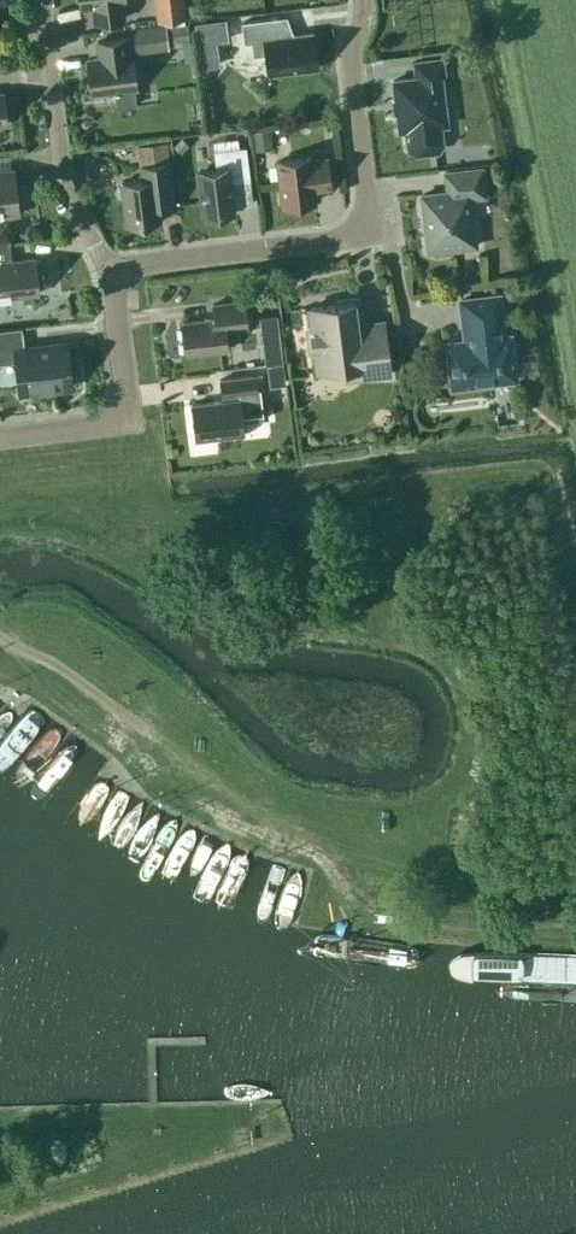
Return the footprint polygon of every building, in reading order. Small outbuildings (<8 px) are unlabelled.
[(80,6),(91,5),(93,21),(123,17),(121,1),(124,1),(124,0),(79,0),(80,6)] [(182,0),(153,0),(155,19),(184,16),(182,0)] [(316,67),(311,32),(279,36),(277,17),(240,21),(242,42),(250,41),(251,55),(264,54),(267,73),(316,67)] [(188,41),(186,21),(163,24),(163,22),(131,26),(134,51),(167,47),(167,44),(188,41)] [(52,38),(52,50),(73,49),(72,37),(52,38)] [(96,41),(98,57),(86,58),(90,92),(114,89),(116,106),(135,104),(133,87),(135,87),(130,53),(127,53),(125,37),(96,41)] [(185,45),(186,74),(206,73),(205,45),(185,45)] [(444,73),(442,58),(413,61),(415,76),(392,79),(398,130),(405,129),(408,148),(414,153),(436,150),(442,143),(439,125),(446,124),(440,74),(444,73)] [(271,148),(269,127),(251,130),(254,150),(271,148)] [(171,190),(167,161),(165,140),(137,143),(139,165),(141,179),(119,181),(125,223),(158,219),(155,192),(171,190)] [(249,179),(244,146),(213,150),(215,170),(196,172),(201,214),(233,210),(230,182),(249,179)] [(313,188),(329,186),(326,157),(309,159),(309,156),(275,160),(281,204),(315,200),(313,188)] [(451,247),(475,244),(469,196),(484,195),(481,167),(444,171),(446,191),(421,194),(427,250),(433,249),(435,253),(449,252),(451,247)] [(17,210),(12,169),(0,171),(0,213),(17,210)] [(11,260),(8,242),(0,243),(0,296),(37,292),(33,257),(11,260)] [(507,337),(503,337),(498,294),(460,299),(463,326),(465,326),(467,342),(454,343),(454,345),(457,344),(459,357),(453,358),(453,360),(457,359),(460,383),(498,379),(500,396),(495,397),(500,431),(519,429),(515,395),(510,395),(509,390),(508,377),(512,377),(507,337)] [(356,327),(352,297),(335,299),(335,303),(308,307),(315,369),(349,365),(351,377),(388,373),(382,324),(356,327)] [(244,315),(242,300),(211,303),(212,317),(180,321),(184,353),(226,348),(223,318),(244,315)] [(277,343),(275,326),(259,328),(260,345),(277,343)] [(70,384),(66,343),(23,348),(20,327),(0,329),(0,362),(14,360),(18,390),(70,384)] [(278,363),(268,364),(268,378),(278,378),(278,363)] [(262,373),(248,375),(218,379),(221,400),(190,403),(194,438),(243,432),(241,419),(267,416),(262,373)]
